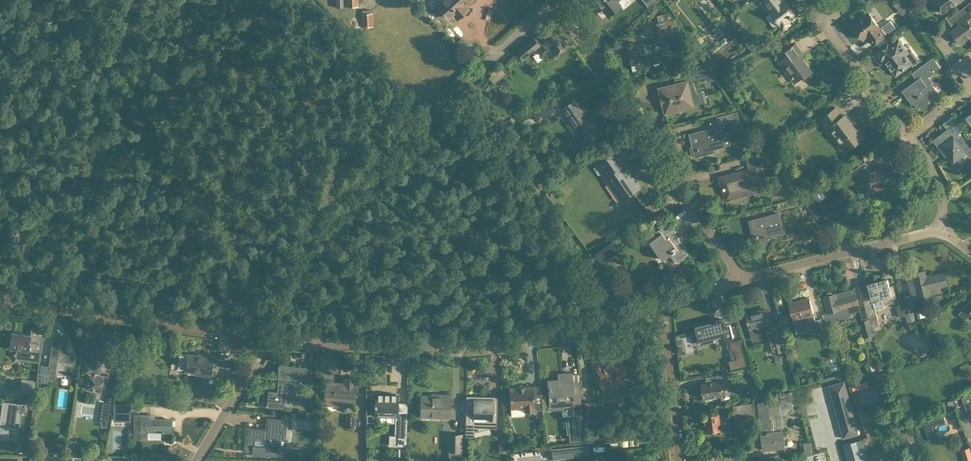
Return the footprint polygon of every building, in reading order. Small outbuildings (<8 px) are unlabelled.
[(436,4),(448,18),(451,15),(455,19),(469,7),(466,5),(471,0),(441,0),(436,4)] [(608,15),(617,8),(619,6),(615,1),(616,0),(596,0),(608,15)] [(783,29),(790,24),(787,19),(794,13),(785,1),(783,3),(781,0),(764,0),(763,0),(772,11),(771,12),(780,24),(783,29)] [(933,1),(942,14),(954,5),(955,6),(963,0),(934,0),(933,1)] [(952,16),(959,25),(950,31),(959,43),(968,36),(970,40),(970,25),(967,20),(970,17),(970,2),(952,16)] [(361,27),(373,26),(372,13),(371,13),(371,9),(361,10),(361,13),(360,13),(361,27)] [(852,25),(861,37),(863,39),(867,36),(873,45),(896,28),(890,21),(879,29),(878,28),(879,27),(869,13),(852,25)] [(656,23),(659,38),(678,33),(675,19),(656,23)] [(567,45),(552,25),(550,23),(538,32),(540,34),(534,39),(533,38),(517,50),(523,58),(539,46),(543,44),(548,50),(544,52),(549,58),(567,45)] [(714,45),(709,49),(713,53),(727,42),(724,37),(719,41),(718,40),(713,43),(714,45)] [(631,47),(630,47),(633,57),(630,57),(633,70),(648,66),(647,63),(654,62),(664,59),(673,57),(668,38),(660,40),(644,44),(644,47),(632,50),(631,47)] [(911,50),(909,52),(900,39),(890,46),(888,44),(873,55),(880,64),(884,61),(896,76),(911,65),(913,67),(920,61),(911,50)] [(778,61),(784,69),(787,66),(798,81),(804,76),(805,77),(813,72),(803,59),(801,60),(798,55),(802,52),(795,43),(786,50),(788,54),(778,61)] [(914,81),(901,91),(912,105),(915,103),(918,108),(920,106),(922,108),(929,103),(928,101),(937,94),(930,85),(933,83),(928,76),(940,67),(933,58),(932,57),(919,68),(923,74),(916,79),(914,81)] [(708,66),(687,72),(690,81),(705,77),(707,81),(717,79),(708,66)] [(495,80),(505,72),(501,67),(491,76),(495,80)] [(688,84),(688,81),(658,88),(661,97),(660,97),(661,104),(662,104),(665,114),(694,107),(693,105),(698,104),(693,83),(688,84)] [(575,98),(558,109),(583,145),(602,133),(586,109),(583,110),(575,98)] [(537,114),(540,120),(554,111),(550,105),(537,114)] [(514,113),(519,121),(527,116),(521,108),(514,113)] [(824,117),(821,119),(828,127),(831,125),(848,148),(864,137),(858,128),(856,130),(844,115),(842,117),(835,108),(824,117)] [(717,117),(718,124),(739,119),(738,111),(717,117)] [(960,144),(968,138),(964,132),(956,122),(932,140),(943,153),(946,151),(953,162),(956,165),(959,162),(957,159),(966,152),(960,144)] [(695,156),(696,156),(707,154),(715,152),(714,149),(725,147),(724,146),(721,134),(720,127),(709,130),(690,134),(693,144),(692,145),(691,148),(692,154),(695,156)] [(767,149),(777,162),(783,157),(778,150),(783,146),(778,140),(767,149)] [(623,198),(630,194),(640,186),(635,179),(634,180),(623,164),(628,160),(620,149),(597,165),(605,177),(608,176),(623,198)] [(739,172),(720,177),(726,199),(763,189),(759,172),(763,171),(761,161),(767,160),(766,154),(747,160),(750,169),(739,172)] [(862,158),(847,170),(851,175),(866,164),(862,158)] [(892,166),(884,168),(869,172),(873,187),(896,182),(892,166)] [(810,195),(818,204),(823,199),(816,190),(810,195)] [(813,213),(818,207),(805,193),(799,199),(813,213)] [(755,242),(756,243),(767,240),(766,234),(783,230),(784,232),(779,213),(750,221),(753,233),(756,232),(757,235),(756,235),(758,242),(755,242)] [(655,237),(650,240),(659,254),(663,259),(670,255),(676,263),(689,254),(678,237),(676,239),(672,234),(675,232),(677,231),(671,221),(660,229),(653,233),(655,237)] [(611,241),(593,253),(600,263),(618,251),(611,241)] [(929,288),(947,284),(945,273),(926,277),(925,270),(913,273),(915,284),(909,286),(911,296),(904,297),(907,309),(915,308),(913,301),(926,298),(924,290),(929,289),(929,288)] [(868,285),(860,287),(863,299),(872,331),(881,329),(876,310),(885,308),(884,304),(898,301),(897,300),(896,294),(893,285),(889,286),(888,280),(883,281),(878,282),(868,285)] [(826,296),(824,296),(828,313),(824,314),(826,322),(842,318),(841,314),(860,309),(855,289),(840,293),(835,294),(835,293),(833,294),(832,292),(830,292),(828,293),(826,294),(826,296)] [(809,297),(789,303),(794,321),(801,319),(802,324),(816,320),(818,330),(824,328),(822,319),(815,320),(809,297)] [(765,309),(746,314),(750,328),(750,330),(765,327),(768,338),(772,353),(778,351),(786,350),(781,328),(780,328),(774,330),(773,330),(772,328),(771,323),(770,320),(768,320),(765,309)] [(861,311),(860,311),(860,312),(861,312),(863,321),(861,322),(863,329),(865,328),(867,333),(864,334),(865,337),(873,335),(866,310),(861,311)] [(906,314),(908,323),(916,321),(913,312),(906,314)] [(724,319),(695,326),(699,339),(709,337),(724,333),(725,338),(734,336),(730,324),(730,323),(725,324),(724,319)] [(11,332),(9,347),(15,348),(15,349),(17,349),(16,352),(24,360),(39,362),(42,343),(41,343),(35,342),(36,336),(37,336),(11,332)] [(49,368),(38,366),(36,381),(47,383),(48,380),(56,381),(57,373),(70,375),(73,356),(65,354),(67,340),(53,338),(49,368)] [(737,359),(729,360),(731,369),(748,365),(741,339),(729,342),(732,351),(735,350),(737,359)] [(112,346),(93,343),(90,362),(85,361),(83,373),(88,373),(86,388),(106,391),(108,376),(99,374),(102,355),(111,356),(110,364),(120,365),(122,350),(112,348),(112,346)] [(948,353),(940,348),(932,359),(948,353)] [(185,370),(211,374),(213,358),(187,355),(179,354),(177,369),(185,370)] [(618,362),(605,366),(601,354),(589,357),(595,380),(600,379),(602,387),(628,380),(622,359),(617,360),(618,362)] [(268,401),(268,406),(283,408),(284,402),(287,402),(290,402),(291,390),(294,390),(294,383),(289,382),(289,378),(305,380),(306,368),(280,366),(279,377),(278,392),(269,392),(268,401)] [(549,399),(547,399),(548,410),(564,409),(564,406),(573,405),(573,415),(567,415),(569,441),(583,440),(580,405),(581,405),(581,402),(579,374),(572,375),(571,373),(563,374),(564,379),(547,381),(549,399)] [(703,384),(702,384),(704,398),(705,397),(719,395),(719,400),(724,399),(723,394),(723,391),(726,390),(725,383),(722,383),(722,382),(725,382),(732,381),(731,373),(717,375),(718,382),(703,384)] [(325,383),(325,406),(354,406),(355,384),(354,384),(355,378),(344,378),(344,386),(340,386),(340,384),(325,383)] [(35,387),(36,381),(34,381),(21,379),(21,385),(35,387)] [(844,381),(829,385),(832,394),(847,390),(844,381)] [(34,394),(35,387),(21,385),(20,392),(32,393),(34,394)] [(542,410),(541,396),(541,386),(509,388),(510,408),(511,408),(511,416),(524,415),(524,412),(535,411),(534,410),(542,410)] [(847,390),(832,394),(834,403),(849,399),(847,390)] [(959,395),(966,416),(970,415),(970,391),(959,395)] [(767,402),(758,403),(759,415),(761,432),(760,432),(762,449),(784,447),(786,447),(785,441),(784,430),(782,430),(780,416),(793,415),(791,392),(777,394),(778,400),(767,402)] [(182,393),(181,403),(193,405),(193,403),(194,404),(196,395),(182,393)] [(374,404),(374,406),(375,406),(375,415),(395,416),(394,436),(395,436),(395,435),(399,435),(399,445),(398,445),(398,446),(406,446),(407,411),(397,411),(398,395),(396,395),(396,394),(391,394),(391,395),(389,395),(389,394),(384,394),(384,395),(382,395),(382,393),(378,393),(378,395),(376,395),(375,404),(374,404)] [(421,406),(421,418),(449,418),(450,395),(441,395),(441,396),(421,396),(421,406)] [(466,397),(465,439),(466,439),(466,435),(472,435),(472,437),(473,437),(473,432),(473,425),(488,425),(489,427),(495,428),(497,428),(497,400),(486,400),(486,398),(481,398),(481,396),(475,396),(475,398),(466,397)] [(849,399),(834,403),(836,411),(852,407),(849,399)] [(8,440),(10,425),(19,426),(22,403),(17,403),(2,401),(0,420),(0,439),(8,440)] [(581,402),(581,405),(582,420),(595,419),(594,401),(581,402)] [(102,402),(101,426),(109,427),(110,403),(102,402)] [(755,420),(753,405),(753,402),(752,402),(752,403),(733,405),(735,417),(749,415),(750,421),(755,420)] [(113,421),(130,421),(131,404),(113,404),(113,421)] [(852,407),(836,411),(839,420),(854,416),(852,407)] [(728,413),(726,413),(719,414),(719,413),(706,415),(708,431),(721,429),(721,432),(731,431),(728,413)] [(134,439),(147,439),(147,431),(171,431),(171,419),(150,419),(150,415),(135,415),(134,439)] [(854,416),(839,420),(841,429),(856,425),(854,416)] [(280,439),(284,439),(285,439),(287,419),(267,417),(265,428),(245,426),(243,451),(253,452),(252,455),(262,456),(268,457),(268,456),(297,459),(299,447),(279,445),(280,439)] [(354,429),(355,417),(347,417),(346,428),(354,429)] [(923,420),(925,428),(932,425),(930,418),(923,420)] [(856,425),(841,429),(844,438),(859,434),(856,425)] [(919,453),(910,428),(899,432),(905,451),(903,451),(905,458),(919,453)] [(447,433),(446,451),(448,451),(448,460),(459,460),(461,460),(461,452),(462,452),(463,434),(447,433)] [(842,443),(847,460),(868,460),(861,437),(842,443)] [(74,455),(76,440),(67,439),(65,454),(74,455)] [(589,455),(587,445),(551,449),(552,459),(589,455)] [(969,447),(961,449),(964,460),(970,460),(970,452),(969,447)]
